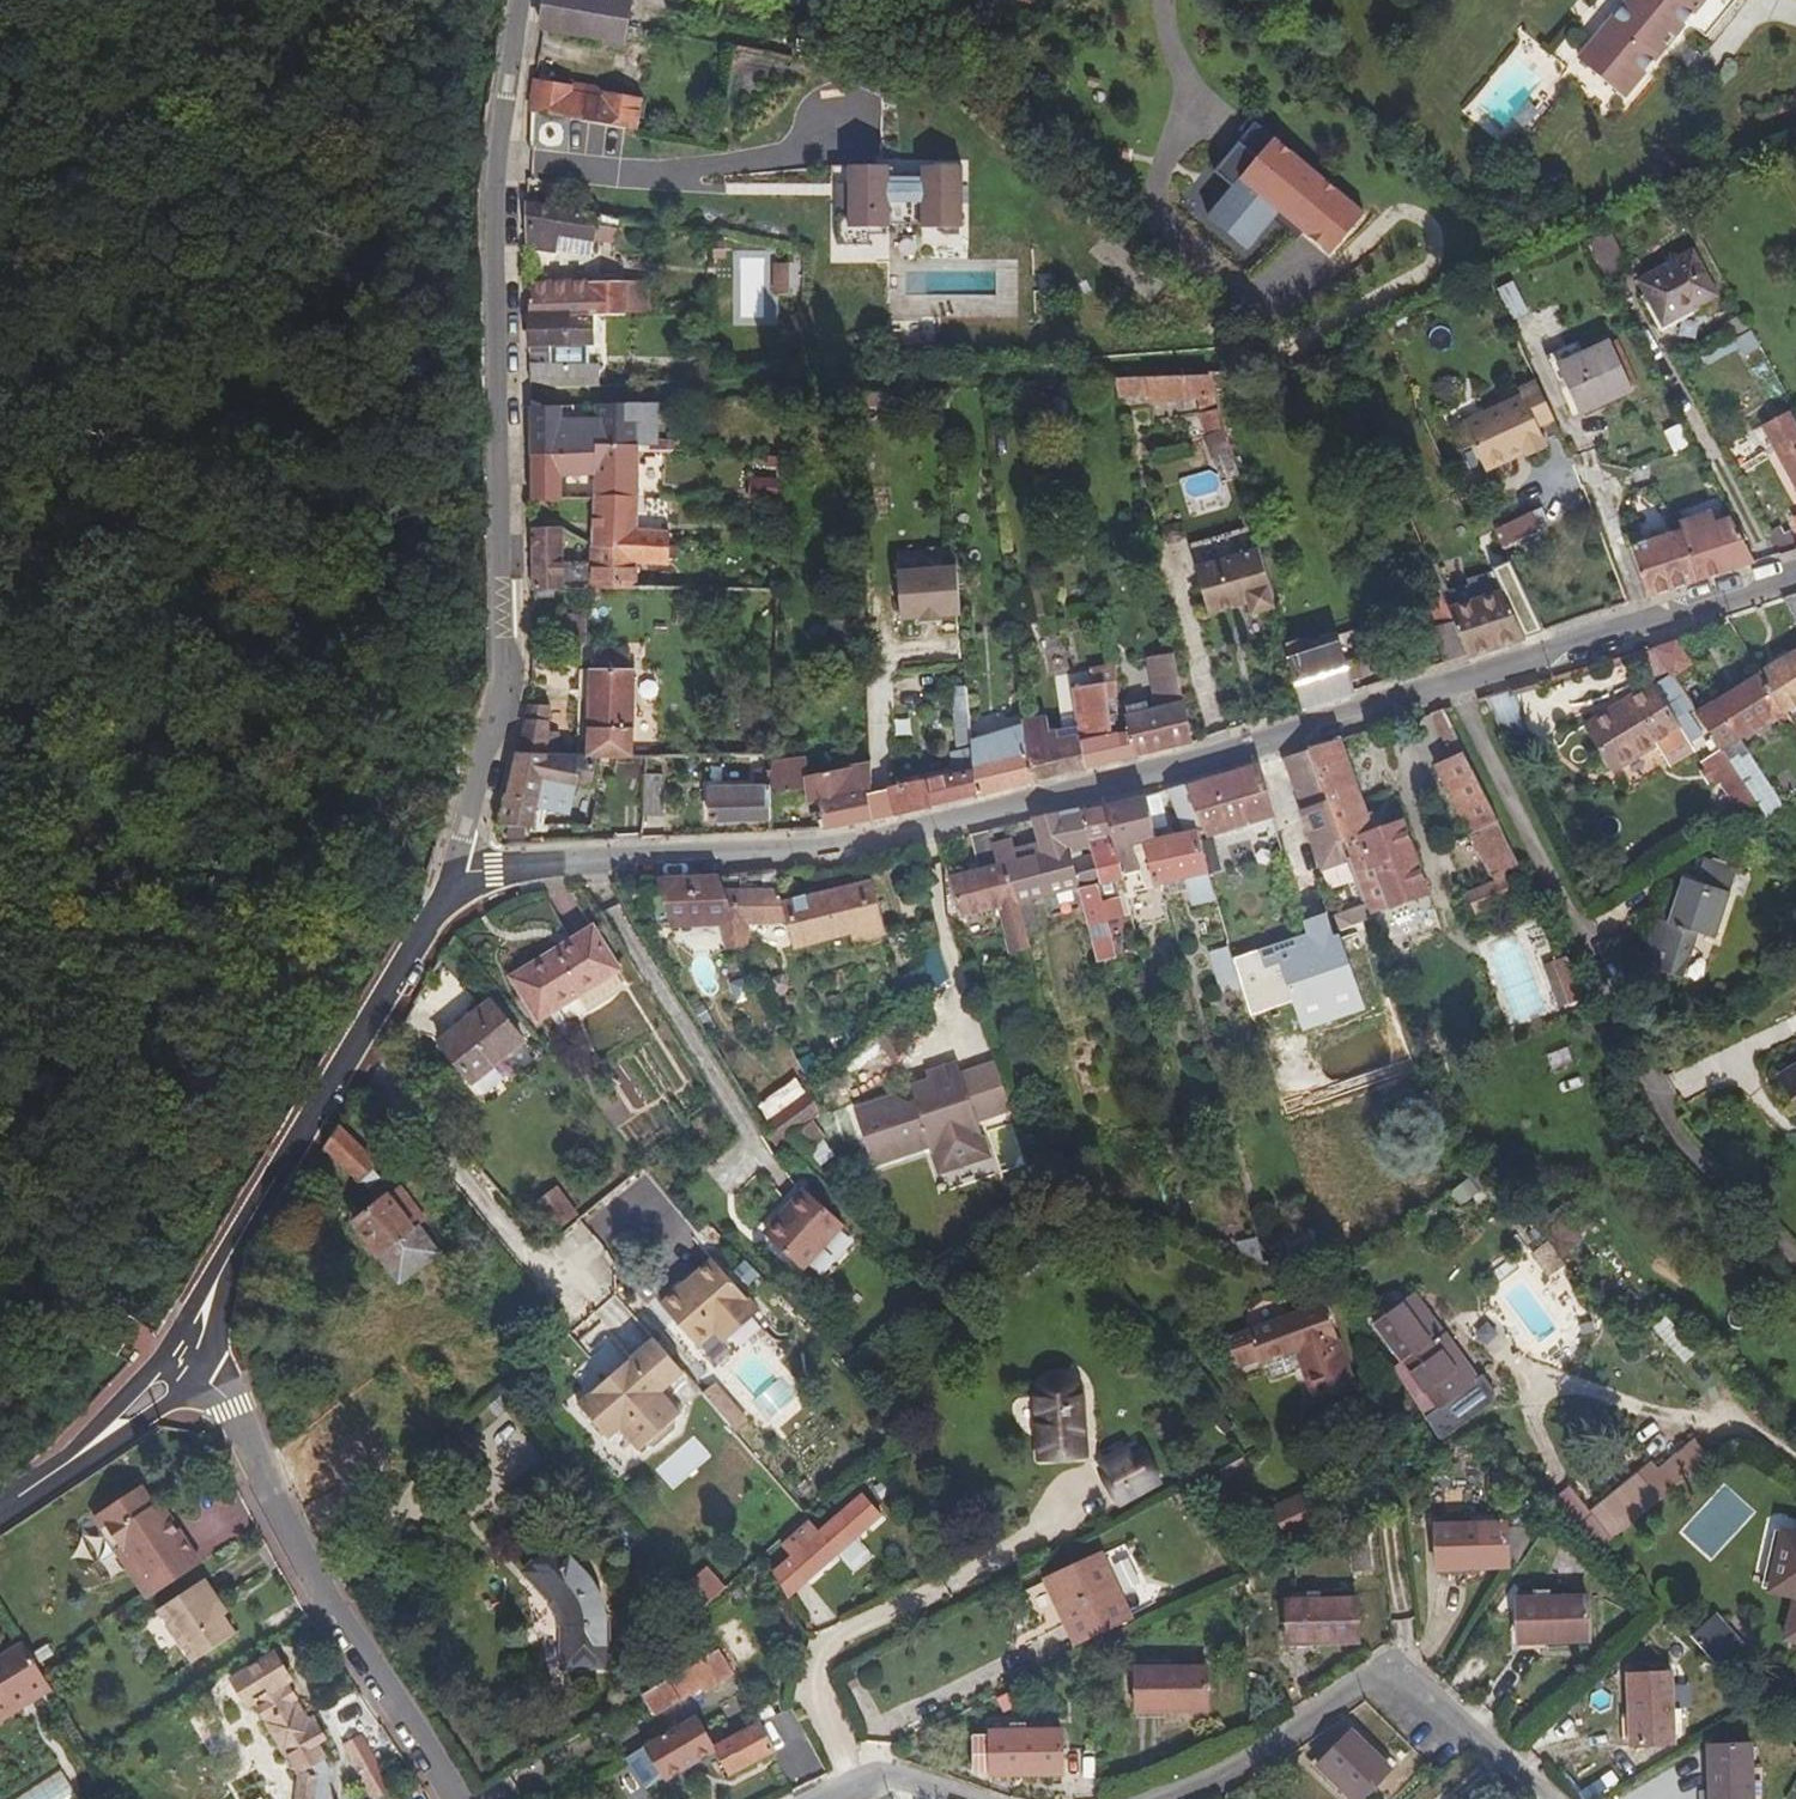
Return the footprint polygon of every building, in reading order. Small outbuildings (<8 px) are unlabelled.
[(542,29),(604,40),(607,22),(628,26),(633,0),(546,0),(542,29)] [(1581,62),(1627,99),(1708,0),(1632,0),(1581,62)] [(628,26),(607,22),(604,40),(603,46),(623,50),(628,26)] [(554,85),(535,82),(532,113),(566,119),(628,130),(638,131),(643,101),(580,90),(581,84),(555,79),(554,85)] [(628,130),(566,119),(561,142),(624,154),(628,130)] [(1366,215),(1275,142),(1258,163),(1236,145),(1207,180),(1225,194),(1201,224),(1245,260),(1279,218),(1330,260),(1366,215)] [(890,170),(839,170),(839,239),(891,239),(891,208),(920,208),(920,236),(963,236),(963,171),(923,172),(923,184),(890,184),(890,170)] [(619,219),(527,204),(529,247),(591,257),(594,239),(615,243),(619,219)] [(1663,326),(1716,296),(1692,252),(1639,281),(1663,326)] [(765,292),(791,293),(791,266),(766,266),(765,292)] [(649,284),(589,285),(589,280),(529,282),(529,314),(594,313),(650,313),(649,284)] [(1529,313),(1513,282),(1498,290),(1515,321),(1529,313)] [(594,313),(529,314),(530,353),(550,352),(550,364),(530,364),(530,382),(555,388),(599,387),(600,365),(589,365),(589,346),(594,346),(594,313)] [(1633,391),(1610,341),(1557,365),(1580,416),(1633,391)] [(1229,429),(1213,373),(1119,378),(1123,399),(1196,396),(1207,435),(1229,429)] [(1536,427),(1551,420),(1533,382),(1518,390),(1521,396),(1465,423),(1471,436),(1468,437),(1485,472),(1524,453),(1525,457),(1546,447),(1536,427)] [(588,458),(638,457),(637,444),(654,444),(654,402),(595,405),(594,436),(587,436),(588,458)] [(561,436),(560,407),(531,408),(530,408),(531,458),(588,458),(587,436),(561,436)] [(1789,413),(1778,420),(1782,427),(1767,436),(1795,490),(1795,426),(1789,413)] [(1782,427),(1778,420),(1762,428),(1767,436),(1782,427)] [(1468,437),(1471,436),(1465,423),(1461,424),(1468,437)] [(1666,429),(1673,452),(1690,447),(1683,424),(1666,429)] [(638,457),(588,458),(531,458),(531,501),(561,501),(561,466),(593,465),(593,502),(638,502),(638,457)] [(1186,480),(1192,497),(1219,487),(1213,471),(1186,480)] [(749,499),(779,499),(780,479),(750,478),(749,499)] [(638,530),(638,502),(593,502),(592,546),(592,563),(592,566),(634,566),(668,566),(668,546),(668,531),(638,530)] [(1699,582),(1756,563),(1731,516),(1713,523),(1709,512),(1677,523),(1680,531),(1699,582)] [(1497,529),(1506,548),(1541,531),(1532,513),(1497,529)] [(1791,532),(1785,535),(1780,527),(1767,534),(1778,553),(1780,553),(1780,556),(1786,553),(1795,550),(1795,545),(1791,532)] [(562,563),(562,528),(532,529),(533,592),(534,592),(562,592),(562,563)] [(1680,531),(1630,547),(1649,598),(1699,582),(1680,531)] [(1254,613),(1277,606),(1262,549),(1198,566),(1211,612),(1251,601),(1254,613)] [(562,563),(562,592),(591,591),(592,566),(592,563),(562,563)] [(634,566),(592,566),(591,591),(633,591),(634,566)] [(958,566),(895,570),(897,621),(961,618),(958,566)] [(1448,609),(1440,591),(1423,596),(1433,629),(1453,622),(1448,609)] [(1526,639),(1504,592),(1448,609),(1453,622),(1468,656),(1468,657),(1526,639)] [(1784,600),(1795,619),(1795,595),(1784,600)] [(1468,656),(1453,622),(1433,629),(1444,663),(1468,656)] [(1303,640),(1288,644),(1305,707),(1353,692),(1349,679),(1361,675),(1356,661),(1345,665),(1339,645),(1308,655),(1303,640)] [(1693,667),(1676,641),(1653,649),(1668,673),(1673,680),(1679,676),(1683,682),(1695,674),(1691,668),(1693,667)] [(1668,673),(1653,649),(1631,656),(1651,685),(1668,673)] [(594,670),(589,670),(587,758),(598,758),(634,758),(635,670),(630,670),(630,651),(594,651),(594,670)] [(1760,673),(1760,674),(1785,711),(1786,713),(1795,706),(1795,651),(1760,673)] [(1193,742),(1175,654),(1146,658),(1155,709),(1127,715),(1131,733),(1135,757),(1193,742)] [(1123,690),(1118,663),(1089,669),(1090,673),(1071,676),(1073,689),(1096,685),(1098,695),(1123,690)] [(1785,711),(1760,674),(1695,714),(1754,804),(1765,821),(1785,808),(1741,739),(1785,711)] [(1073,689),(1071,676),(1053,678),(1056,702),(1074,700),(1073,689)] [(1098,695),(1096,685),(1073,689),(1074,700),(1079,735),(1080,744),(1104,739),(1098,695)] [(954,774),(893,787),(889,773),(871,777),(871,790),(866,791),(872,820),(977,796),(972,740),(967,686),(951,688),(956,751),(949,753),(954,774)] [(1693,752),(1654,687),(1586,727),(1615,772),(1657,746),(1669,766),(1693,752)] [(1525,723),(1511,690),(1483,699),(1491,715),(1500,734),(1525,723)] [(547,755),(550,707),(528,706),(518,753),(547,755)] [(1437,737),(1453,735),(1450,711),(1435,713),(1437,737)] [(1080,744),(1052,751),(1049,732),(1046,716),(1026,719),(1027,729),(1034,782),(1084,769),(1080,744)] [(1034,782),(1027,729),(972,740),(977,796),(1034,782)] [(1079,735),(1057,739),(1056,730),(1049,732),(1052,751),(1080,744),(1079,735)] [(1104,739),(1080,744),(1084,769),(1135,757),(1131,733),(1104,739)] [(1310,751),(1349,859),(1369,916),(1429,894),(1403,821),(1373,831),(1340,740),(1309,749),(1310,751)] [(1349,859),(1310,751),(1286,758),(1306,811),(1304,812),(1325,868),(1349,859)] [(547,755),(518,753),(500,826),(533,828),(537,809),(568,816),(572,795),(576,779),(592,783),(598,758),(587,758),(547,755)] [(1463,753),(1442,763),(1498,876),(1519,866),(1504,837),(1463,753)] [(667,757),(648,757),(646,776),(666,775),(667,757)] [(806,759),(773,763),(772,788),(772,795),(807,791),(808,805),(820,802),(825,830),(872,820),(866,791),(871,790),(871,777),(871,764),(808,777),(806,759)] [(1259,765),(1186,787),(1189,796),(1204,829),(1207,837),(1274,817),(1259,765)] [(666,775),(646,776),(644,818),(663,819),(666,775)] [(1186,785),(1168,790),(1184,833),(1170,836),(1159,793),(1145,797),(1155,839),(1143,842),(1144,843),(1154,886),(1185,879),(1192,907),(1214,901),(1208,874),(1197,830),(1204,829),(1189,796),(1186,787),(1186,785)] [(772,788),(710,789),(711,822),(770,820),(772,795),(772,788)] [(1145,797),(1105,806),(1122,876),(1138,872),(1132,846),(1132,845),(1144,843),(1143,842),(1155,839),(1145,797)] [(1122,876),(1105,806),(1081,810),(1099,885),(1123,880),(1122,876)] [(1099,885),(1081,810),(1034,821),(1040,842),(1015,849),(1012,839),(993,844),(998,865),(1009,906),(1017,904),(1079,888),(1099,885)] [(1009,906),(998,865),(950,877),(962,919),(998,909),(1007,940),(1025,935),(1017,904),(1009,906)] [(1736,876),(1700,865),(1694,882),(1682,878),(1651,968),(1637,963),(1630,984),(1651,992),(1652,992),(1655,992),(1657,993),(1657,994),(1661,995),(1668,974),(1684,979),(1692,954),(1699,934),(1716,939),(1736,876)] [(871,882),(784,903),(776,873),(723,876),(743,923),(789,922),(796,949),(852,933),(855,943),(884,934),(871,882)] [(743,923),(723,876),(658,880),(661,892),(646,892),(654,921),(669,920),(671,927),(720,924),(743,923)] [(1515,898),(1507,877),(1468,894),(1476,914),(1515,898)] [(1099,885),(1079,888),(1099,964),(1117,959),(1099,885)] [(744,945),(743,923),(720,924),(726,949),(744,945)] [(511,978),(538,1022),(620,971),(593,927),(511,978)] [(1230,946),(1210,951),(1222,999),(1242,993),(1230,946)] [(1581,989),(1562,950),(1545,958),(1565,997),(1581,989)] [(524,1042),(491,1001),(439,1042),(472,1084),(524,1042)] [(977,1115),(1011,1103),(995,1056),(961,1068),(957,1058),(927,1069),(929,1075),(934,1089),(916,1096),(910,1098),(896,1090),(854,1105),(873,1159),(931,1139),(940,1166),(989,1149),(977,1115)] [(1780,1077),(1795,1103),(1795,1067),(1780,1077)] [(929,1075),(911,1081),(916,1096),(934,1089),(929,1075)] [(815,1101),(811,1089),(762,1125),(769,1135),(815,1101)] [(820,1115),(815,1101),(769,1135),(776,1148),(820,1115)] [(378,1165),(339,1127),(326,1147),(361,1181),(369,1189),(382,1178),(374,1169),(378,1165)] [(989,1149),(940,1166),(947,1185),(995,1168),(989,1149)] [(426,1221),(399,1187),(351,1224),(398,1283),(439,1254),(419,1227),(426,1221)] [(844,1225),(803,1189),(785,1210),(788,1213),(767,1237),(804,1269),(844,1225)] [(757,1310),(713,1260),(662,1305),(698,1347),(714,1333),(722,1342),(757,1310)] [(1449,1331),(1419,1291),(1403,1303),(1433,1343),(1449,1331)] [(1355,1383),(1325,1302),(1224,1338),(1236,1371),(1260,1363),(1261,1366),(1267,1363),(1294,1353),(1300,1369),(1312,1399),(1355,1383)] [(1377,1322),(1442,1407),(1432,1416),(1448,1437),(1500,1398),(1502,1387),(1489,1371),(1483,1376),(1449,1331),(1433,1343),(1403,1303),(1377,1322)] [(1691,1353),(1663,1320),(1648,1335),(1674,1367),(1691,1353)] [(685,1374),(654,1339),(578,1405),(609,1441),(621,1431),(640,1453),(682,1414),(664,1393),(685,1374)] [(1300,1369),(1294,1353),(1267,1363),(1273,1379),(1300,1369)] [(1082,1389),(1078,1381),(1071,1375),(1062,1371),(1048,1374),(1041,1380),(1036,1387),(1034,1394),(1039,1459),(1087,1457),(1083,1395),(1082,1389)] [(702,1394),(733,1430),(745,1420),(713,1384),(702,1394)] [(499,1490),(540,1455),(504,1413),(463,1447),(499,1490)] [(463,1452),(447,1435),(412,1472),(429,1488),(463,1452)] [(1711,1461),(1695,1443),(1660,1472),(1654,1464),(1580,1524),(1601,1550),(1711,1461)] [(1161,1484),(1139,1445),(1098,1468),(1120,1507),(1161,1484)] [(1439,1473),(1440,1490),(1480,1489),(1480,1473),(1439,1473)] [(159,1516),(152,1505),(139,1487),(97,1515),(104,1526),(99,1530),(100,1534),(102,1536),(103,1539),(105,1542),(107,1545),(109,1547),(112,1550),(114,1552),(119,1549),(133,1569),(137,1566),(156,1594),(199,1565),(164,1513),(159,1516)] [(1324,1522),(1309,1491),(1273,1508),(1288,1539),(1324,1522)] [(164,1513),(157,1502),(152,1505),(159,1516),(164,1513)] [(857,1504),(815,1538),(804,1524),(773,1548),(784,1562),(770,1574),(781,1600),(874,1525),(857,1504)] [(1510,1568),(1508,1521),(1435,1525),(1437,1571),(1510,1568)] [(1783,1531),(1769,1591),(1795,1598),(1785,1640),(1795,1642),(1795,1534),(1783,1531)] [(592,1578),(585,1570),(558,1541),(523,1575),(551,1603),(548,1606),(552,1612),(555,1619),(556,1628),(560,1628),(560,1667),(609,1667),(608,1638),(609,1627),(608,1613),(605,1602),(599,1589),(592,1578)] [(1372,1570),(1369,1542),(1350,1544),(1353,1572),(1372,1570)] [(133,1569),(119,1549),(114,1552),(128,1572),(133,1569)] [(1134,1618),(1103,1552),(1044,1579),(1075,1646),(1134,1618)] [(156,1594),(137,1566),(133,1569),(128,1572),(147,1600),(156,1594)] [(206,1578),(155,1612),(189,1662),(235,1631),(224,1613),(217,1604),(221,1601),(206,1578)] [(1588,1595),(1516,1598),(1518,1644),(1590,1642),(1588,1595)] [(1358,1599),(1287,1601),(1288,1646),(1360,1644),(1358,1599)] [(221,1601),(217,1604),(224,1613),(228,1611),(221,1601)] [(1744,1645),(1716,1615),(1691,1636),(1720,1667),(1744,1645)] [(738,1662),(755,1653),(737,1620),(720,1630),(738,1662)] [(0,1657),(0,1723),(53,1691),(41,1671),(24,1642),(0,1657)] [(734,1677),(719,1650),(643,1694),(657,1717),(703,1690),(706,1694),(734,1677)] [(276,1652),(232,1678),(251,1710),(258,1706),(266,1720),(265,1721),(296,1775),(299,1773),(296,1798),(315,1798),(317,1777),(327,1770),(322,1759),(325,1757),(318,1744),(326,1740),(312,1715),(307,1719),(299,1705),(298,1706),(295,1701),(298,1700),(290,1687),(287,1689),(286,1686),(294,1681),(276,1652)] [(1207,1668),(1136,1669),(1136,1712),(1208,1711),(1207,1668)] [(1672,1672),(1628,1674),(1632,1747),(1675,1745),(1672,1672)] [(715,1747),(697,1716),(644,1747),(666,1781),(717,1751),(731,1776),(775,1752),(759,1722),(715,1747)] [(1062,1730),(991,1731),(992,1776),(1063,1775),(1062,1730)] [(1352,1731),(1318,1767),(1351,1798),(1364,1798),(1392,1769),(1352,1731)] [(361,1735),(344,1744),(373,1798),(380,1798),(394,1791),(361,1735)] [(1707,1746),(1709,1798),(1755,1798),(1753,1744),(1707,1746)]
